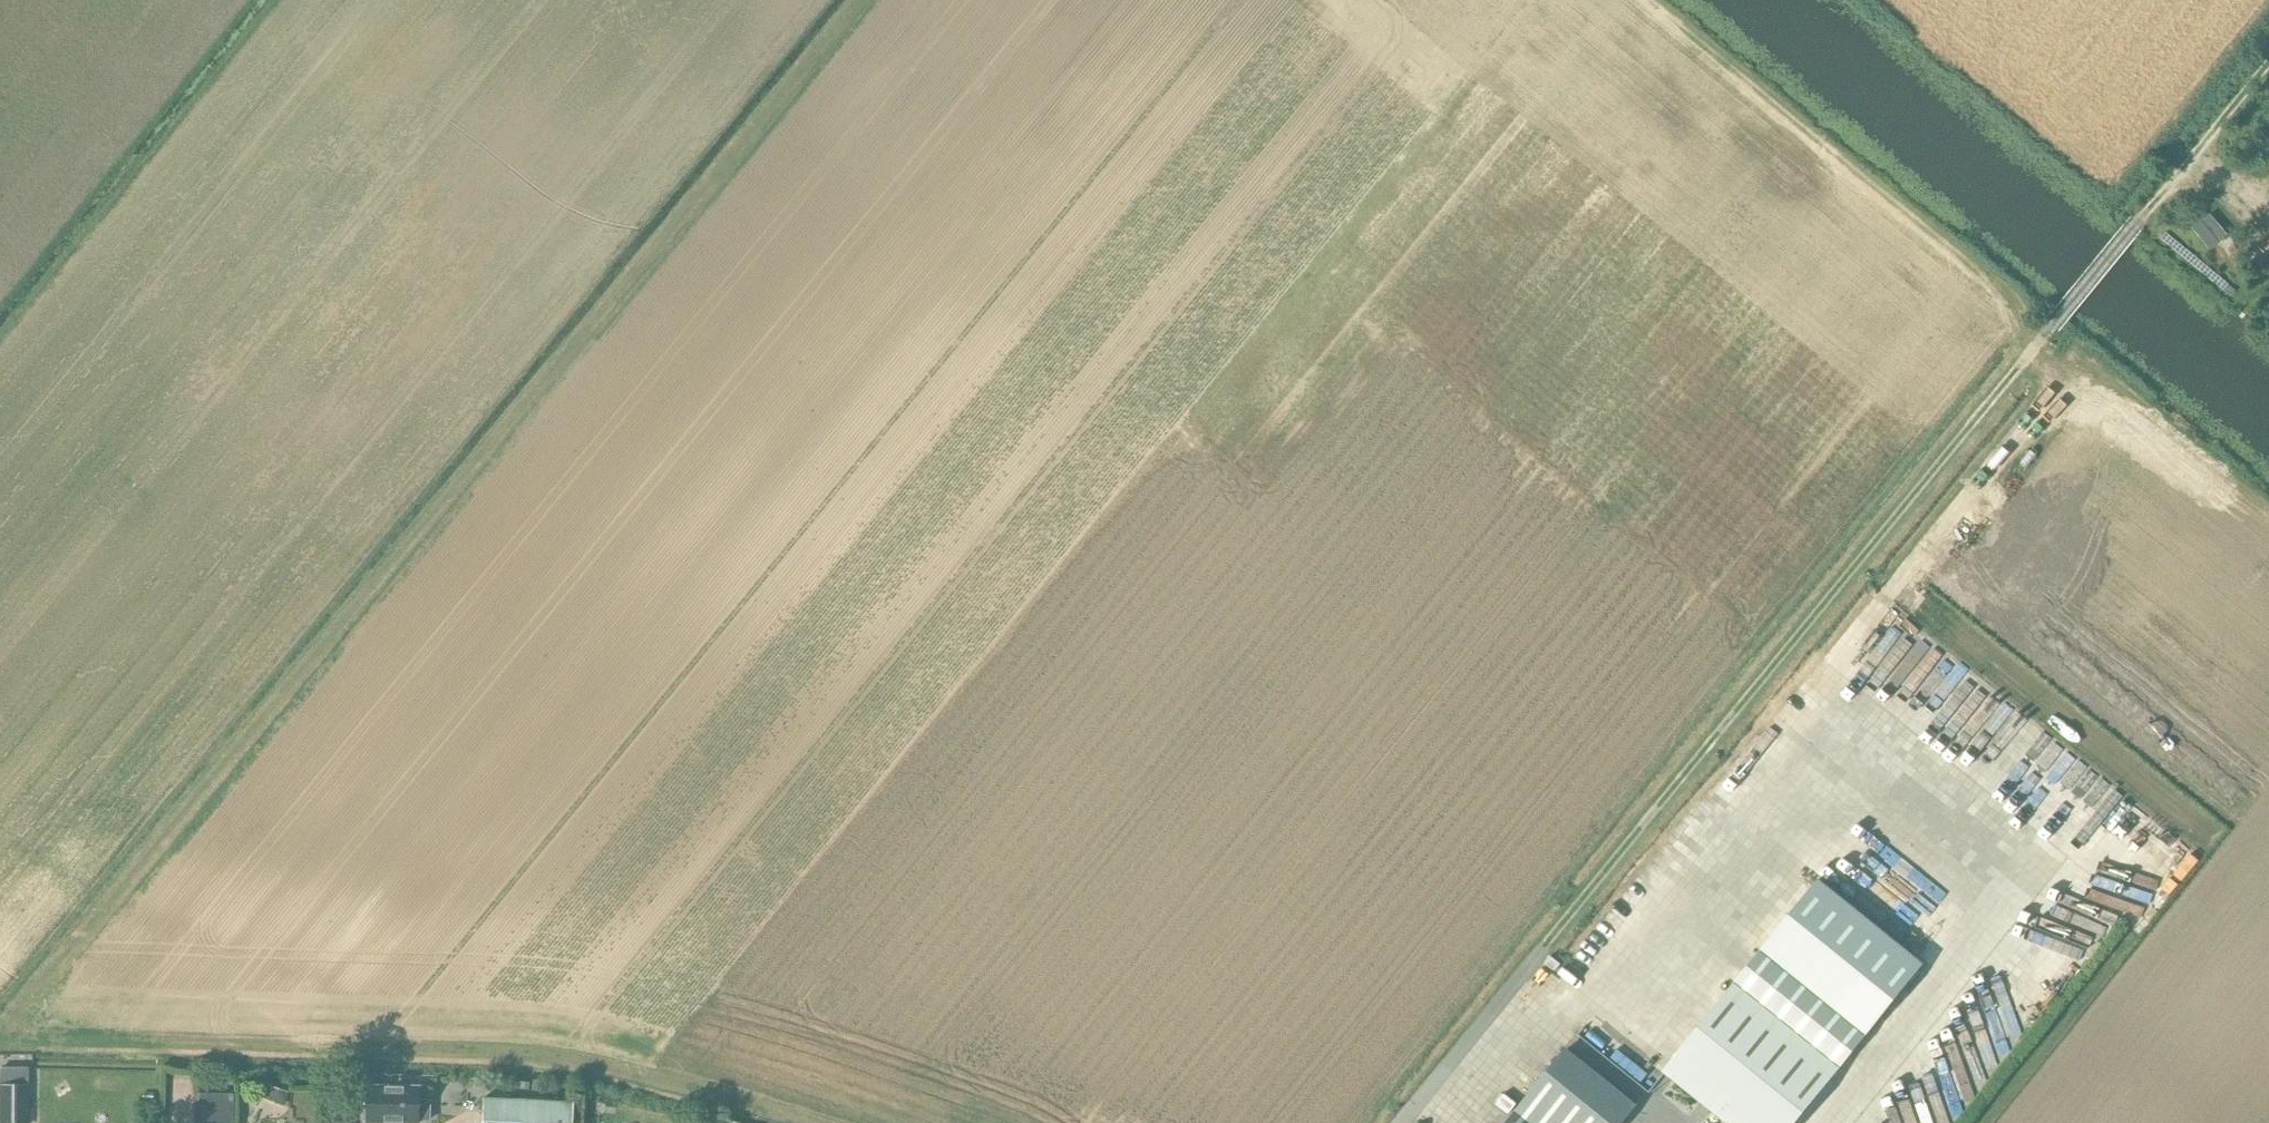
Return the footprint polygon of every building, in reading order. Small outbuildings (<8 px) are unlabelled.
[(2210,215),(2193,229),(2210,250),(2227,236),(2210,215)] [(1664,1072),(1727,1122),(1796,1122),(1841,1067),(1867,1034),(1924,964),(1871,922),(1819,880),(1762,950),(1736,982),(1664,1072)] [(1507,1122),(1622,1122),(1637,1104),(1567,1048),(1507,1122)] [(0,1082),(0,1122),(29,1122),(29,1082),(0,1082)] [(364,1122),(420,1122),(420,1099),(421,1085),(365,1084),(364,1122)] [(270,1085),(264,1100),(286,1107),(291,1093),(270,1085)] [(154,1092),(142,1092),(142,1102),(154,1102),(154,1092)] [(195,1122),(235,1122),(235,1094),(197,1093),(195,1122)] [(570,1102),(483,1098),(482,1122),(570,1122),(570,1102)]
